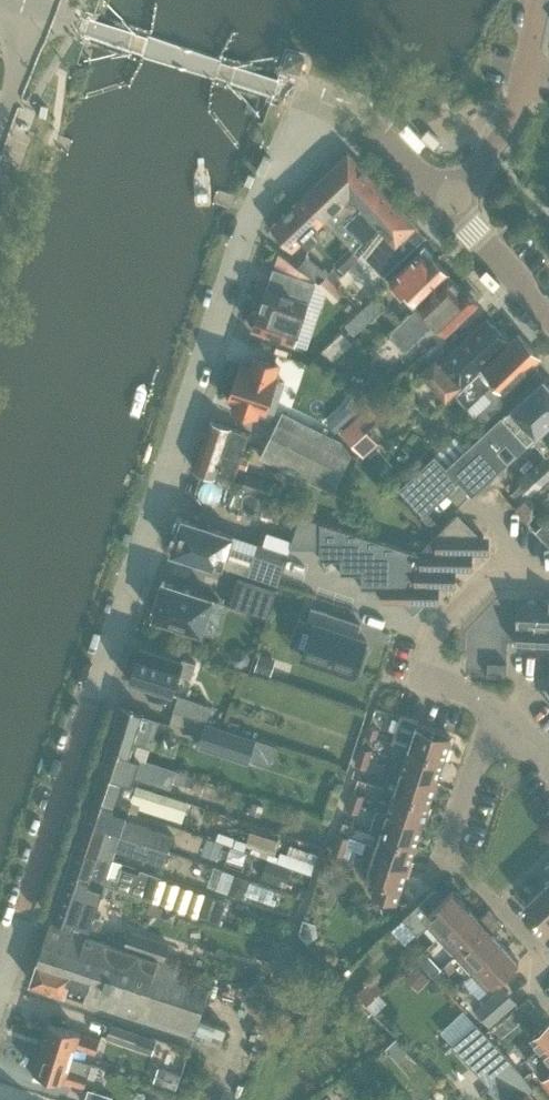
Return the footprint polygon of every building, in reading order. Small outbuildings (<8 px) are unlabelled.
[(290,51),(285,66),(300,71),(304,56),(290,51)] [(416,225),(389,197),(349,153),(304,196),(325,218),(354,249),(358,246),(384,274),(419,242),(409,231),(416,225)] [(325,218),(304,196),(271,226),(292,248),(301,240),(309,249),(317,240),(310,232),(325,218)] [(423,249),(390,280),(414,306),(449,273),(432,254),(429,256),(423,249)] [(307,255),(298,266),(320,282),(330,273),(307,255)] [(252,312),(250,320),(253,324),(252,327),(295,342),(306,346),(319,308),(307,304),(314,284),(307,279),(300,277),(274,268),(268,287),(267,287),(260,307),(259,307),(257,311),(252,312)] [(405,352),(435,323),(445,332),(478,301),(476,298),(477,294),(471,288),(467,289),(464,286),(461,288),(449,275),(411,311),(388,333),(405,352)] [(348,294),(347,293),(334,279),(324,288),(338,303),(347,295),(348,294)] [(377,293),(359,308),(368,318),(369,319),(386,303),(377,293)] [(488,319),(441,362),(463,386),(509,342),(488,319)] [(342,332),(322,351),(332,362),(352,343),(342,332)] [(479,414),(492,428),(516,405),(512,401),(540,375),(532,366),(538,361),(539,353),(521,334),(482,370),(495,384),(486,392),(494,401),(479,414)] [(276,377),(274,377),(278,365),(255,357),(251,369),(240,366),(229,400),(235,402),(233,407),(257,415),(259,409),(265,411),(276,377)] [(435,360),(421,372),(447,400),(461,388),(435,360)] [(469,450),(448,469),(435,454),(400,487),(424,514),(428,511),(459,480),(474,496),(541,432),(548,425),(548,380),(546,377),(516,405),(492,428),(474,445),(469,450)] [(374,399),(340,429),(362,454),(377,441),(366,428),(385,412),(374,399)] [(332,492),(351,454),(340,441),(282,413),(260,458),(332,492)] [(335,413),(327,420),(336,430),(344,423),(335,413)] [(194,469),(233,481),(239,465),(247,468),(250,458),(242,455),(249,434),(210,421),(194,469)] [(448,469),(469,450),(455,435),(444,445),(434,454),(435,454),(448,469)] [(520,482),(522,484),(512,493),(522,504),(548,478),(548,454),(520,482)] [(283,486),(246,474),(242,486),(242,487),(268,496),(278,499),(283,486)] [(424,514),(421,517),(427,523),(434,517),(428,511),(424,514)] [(419,551),(320,520),(320,559),(321,559),(327,559),(341,559),(341,574),(342,573),(362,573),(361,588),(363,588),(363,587),(382,587),(382,602),(384,602),(403,602),(414,613),(424,602),(434,602),(434,601),(433,601),(433,586),(450,586),(450,584),(449,584),(449,569),(467,569),(467,568),(466,568),(466,552),(484,552),(484,534),(480,534),(458,512),(435,535),(419,551)] [(174,535),(172,542),(173,547),(172,552),(222,568),(223,565),(276,582),(284,555),(242,541),(232,538),(233,533),(183,517),(178,532),(174,535)] [(435,518),(429,525),(435,531),(441,524),(435,518)] [(539,533),(540,534),(548,543),(548,518),(546,521),(548,523),(539,533)] [(267,531),(263,544),(286,551),(288,552),(290,547),(292,539),(267,531)] [(239,576),(230,604),(268,616),(277,588),(239,576)] [(157,607),(154,616),(202,631),(213,597),(163,581),(155,606),(157,607)] [(517,622),(507,621),(506,630),(464,627),(460,669),(503,672),(506,638),(516,639),(516,641),(548,643),(548,599),(519,597),(517,622)] [(299,616),(289,647),(303,651),(301,657),(356,675),(369,636),(358,632),(362,621),(312,605),(307,619),(299,616)] [(182,661),(140,648),(130,681),(160,690),(161,688),(173,692),(179,673),(192,677),(196,662),(183,658),(182,661)] [(234,652),(232,658),(235,664),(241,666),(249,663),(250,656),(248,650),(242,648),(234,652)] [(261,653),(255,669),(266,673),(272,656),(261,653)] [(173,709),(203,718),(207,719),(212,703),(178,693),(173,709)] [(121,704),(107,748),(130,756),(134,744),(145,747),(154,718),(144,714),(145,711),(121,704)] [(401,715),(393,741),(399,743),(408,746),(445,758),(452,736),(417,724),(418,721),(401,715)] [(206,723),(199,744),(250,761),(257,740),(206,723)] [(369,724),(366,732),(376,735),(378,727),(369,724)] [(399,743),(392,764),(401,767),(438,780),(445,758),(408,746),(399,743)] [(362,745),(359,753),(368,756),(371,748),(362,745)] [(107,748),(99,773),(133,784),(136,776),(171,788),(173,780),(177,770),(177,769),(141,758),(141,760),(139,759),(130,756),(107,748)] [(359,753),(356,763),(365,766),(368,756),(359,753)] [(392,764),(385,786),(394,789),(430,801),(438,780),(401,767),(392,764)] [(177,770),(173,780),(189,785),(192,775),(177,770)] [(137,785),(134,784),(133,784),(99,773),(91,797),(129,810),(131,803),(138,805),(138,806),(182,821),(189,800),(138,784),(137,785)] [(387,810),(387,811),(423,823),(430,801),(394,789),(390,801),(381,798),(378,807),(387,810)] [(362,793),(353,790),(350,799),(359,802),(362,793)] [(91,797),(83,822),(169,851),(174,834),(126,819),(129,810),(91,797)] [(356,810),(359,802),(350,799),(347,807),(356,810)] [(254,802),(250,812),(261,815),(265,805),(254,802)] [(380,833),(416,845),(423,823),(387,811),(387,810),(378,807),(370,829),(380,833)] [(180,834),(210,842),(214,828),(184,820),(180,834)] [(83,822),(75,847),(113,859),(117,849),(164,865),(169,851),(83,822)] [(259,826),(257,838),(284,842),(286,831),(259,826)] [(348,836),(338,833),(335,841),(345,844),(348,836)] [(363,851),(372,854),(409,866),(416,845),(380,833),(375,845),(366,842),(363,851)] [(342,853),(345,844),(335,841),(332,850),(342,853)] [(345,845),(342,854),(354,857),(357,849),(345,845)] [(75,847),(67,871),(106,883),(153,899),(160,877),(161,875),(113,859),(75,847)] [(401,888),(409,866),(372,854),(363,851),(359,861),(369,864),(365,875),(377,880),(373,892),(396,900),(400,888),(401,888)] [(277,863),(271,880),(288,886),(294,868),(277,863)] [(67,871),(52,919),(100,934),(102,928),(105,919),(95,916),(106,883),(67,871)] [(236,873),(229,892),(243,897),(250,879),(236,873)] [(160,877),(153,899),(198,913),(205,892),(160,877)] [(543,885),(526,902),(548,927),(548,891),(543,885)] [(403,918),(416,932),(428,924),(438,935),(469,906),(453,889),(442,899),(433,890),(403,918)] [(205,892),(198,913),(220,921),(227,899),(205,892)] [(150,902),(147,912),(164,917),(167,908),(150,902)] [(480,917),(469,906),(438,935),(457,955),(497,917),(489,908),(480,917)] [(167,908),(164,917),(173,920),(176,911),(167,908)] [(303,917),(299,931),(308,941),(319,933),(316,921),(303,917)] [(502,922),(497,917),(457,955),(471,971),(502,942),(492,931),(502,922)] [(212,976),(164,961),(123,947),(112,943),(50,923),(31,982),(193,1035),(212,976)] [(129,930),(123,947),(164,961),(170,942),(129,930)] [(519,959),(502,942),(471,971),(488,988),(519,959)] [(425,949),(417,957),(422,962),(431,954),(425,949)] [(417,963),(406,974),(419,988),(431,977),(417,963)] [(373,975),(356,991),(367,1003),(384,987),(373,975)] [(503,986),(475,1010),(490,1027),(518,1003),(503,986)] [(444,1028),(456,1041),(455,1042),(494,1083),(490,1087),(500,1099),(536,1099),(529,1091),(535,1086),(518,1064),(477,1021),(465,1008),(444,1028)] [(39,1037),(37,1044),(42,1046),(73,1056),(76,1045),(97,1052),(100,1040),(80,1033),(80,1032),(50,1022),(45,1039),(39,1037)] [(113,1024),(108,1038),(134,1047),(139,1034),(113,1024)] [(530,1061),(548,1084),(548,1024),(533,1038),(543,1050),(530,1061)] [(139,1034),(134,1047),(150,1052),(154,1039),(139,1034)] [(396,1040),(386,1049),(395,1059),(405,1050),(396,1040)] [(34,1070),(32,1077),(50,1083),(52,1076),(54,1077),(64,1080),(65,1079),(85,1086),(88,1077),(89,1073),(93,1063),(73,1056),(42,1046),(37,1044),(34,1052),(40,1053),(34,1070)] [(159,1066),(154,1080),(176,1087),(180,1074),(159,1066)] [(83,1099),(111,1099),(113,1095),(88,1087),(83,1099)] [(434,1099),(435,1099),(451,1099),(445,1092),(434,1099)]
